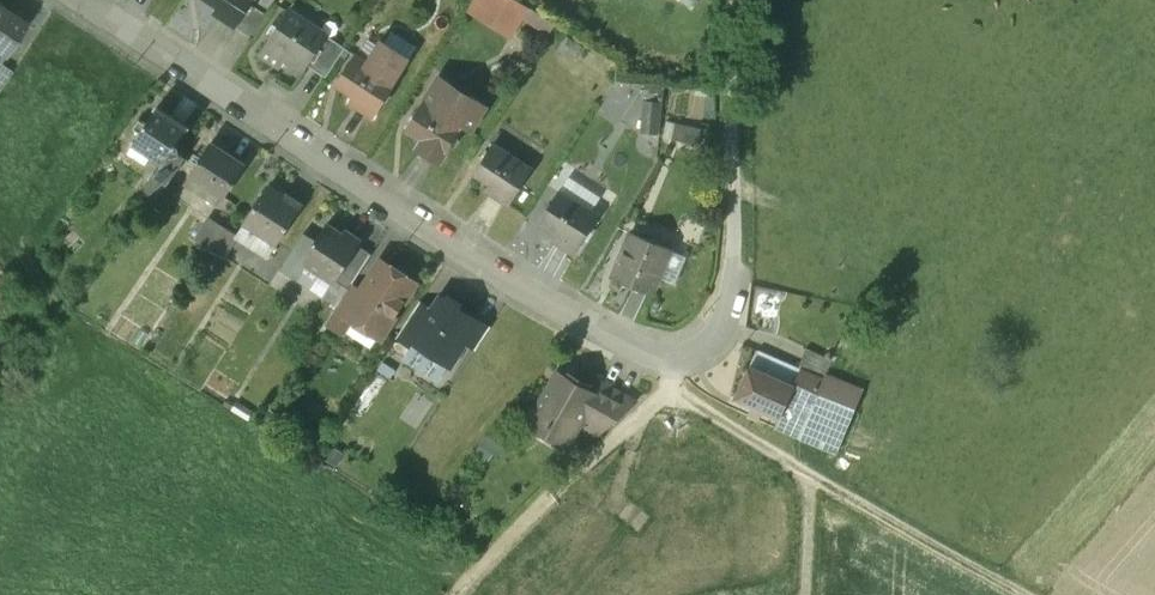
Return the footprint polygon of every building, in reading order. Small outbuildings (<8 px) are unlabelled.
[(218,6),(214,13),(236,27),(250,4),(253,0),(210,0),(218,6)] [(463,12),(509,41),(529,9),(514,0),(471,0),(463,12)] [(268,16),(250,4),(236,27),(254,39),(268,16)] [(2,56),(24,22),(0,7),(0,54),(2,56)] [(326,36),(289,12),(261,55),(279,67),(285,59),(303,71),(308,65),(326,36)] [(373,34),(359,55),(396,79),(410,57),(373,34)] [(326,36),(308,65),(326,77),(344,48),(326,36)] [(396,79),(359,55),(340,84),(356,95),(351,102),(372,115),(396,79)] [(0,70),(0,95),(15,72),(4,64),(0,70)] [(476,132),(492,108),(443,77),(427,100),(476,132)] [(663,87),(645,86),(644,97),(662,99),(663,87)] [(641,99),(640,133),(658,133),(659,99),(641,99)] [(463,124),(427,100),(409,128),(425,138),(420,146),(440,159),(463,124)] [(187,128),(157,108),(133,144),(164,164),(173,150),(187,128)] [(701,130),(665,120),(661,135),(697,145),(701,130)] [(245,164),(211,142),(190,175),(224,197),(245,164)] [(531,168),(494,143),(476,172),(492,182),(487,189),(508,203),(531,168)] [(184,157),(173,150),(164,164),(156,176),(167,183),(184,157)] [(283,197),(267,187),(245,222),(278,242),(300,208),(299,207),(302,203),(286,193),(283,197)] [(181,196),(168,189),(155,213),(168,220),(181,196)] [(596,216),(559,192),(542,220),(558,230),(553,238),(573,251),(596,216)] [(223,226),(210,218),(196,239),(209,247),(223,226)] [(341,235),(326,225),(315,241),(310,237),(305,245),(310,249),(303,259),(321,271),(336,280),(358,246),(357,245),(360,240),(345,230),(341,235)] [(223,226),(209,247),(221,255),(234,233),(223,226)] [(303,232),(281,268),(311,287),(321,271),(303,259),(310,249),(305,245),(310,237),(303,232)] [(670,248),(632,232),(614,275),(652,291),(670,248)] [(358,246),(336,280),(348,288),(350,286),(370,253),(358,246)] [(415,282),(382,261),(362,293),(347,316),(354,320),(380,336),(415,282)] [(350,286),(348,288),(327,322),(345,334),(354,320),(347,316),(362,293),(350,286)] [(434,310),(414,340),(415,341),(450,363),(465,341),(477,321),(442,298),(434,310)] [(420,301),(396,337),(411,347),(415,341),(414,340),(434,310),(420,301)] [(843,321),(833,317),(829,327),(839,331),(843,321)] [(477,321),(465,341),(476,348),(489,328),(477,321)] [(839,331),(829,327),(823,342),(834,346),(840,331),(839,331)] [(442,375),(450,363),(415,341),(408,353),(409,360),(433,377),(442,375)] [(800,370),(793,387),(795,388),(791,396),(811,405),(816,394),(832,355),(810,345),(800,370)] [(778,359),(770,377),(793,387),(800,370),(778,359)] [(770,377),(749,367),(734,398),(781,419),(791,396),(795,388),(793,387),(770,377)] [(588,384),(571,374),(569,378),(559,372),(531,422),(568,444),(580,422),(600,434),(634,405),(628,399),(600,383),(594,393),(586,388),(588,384)] [(857,412),(816,394),(811,405),(791,396),(781,419),(777,428),(830,451),(833,443),(841,447),(857,412)]
